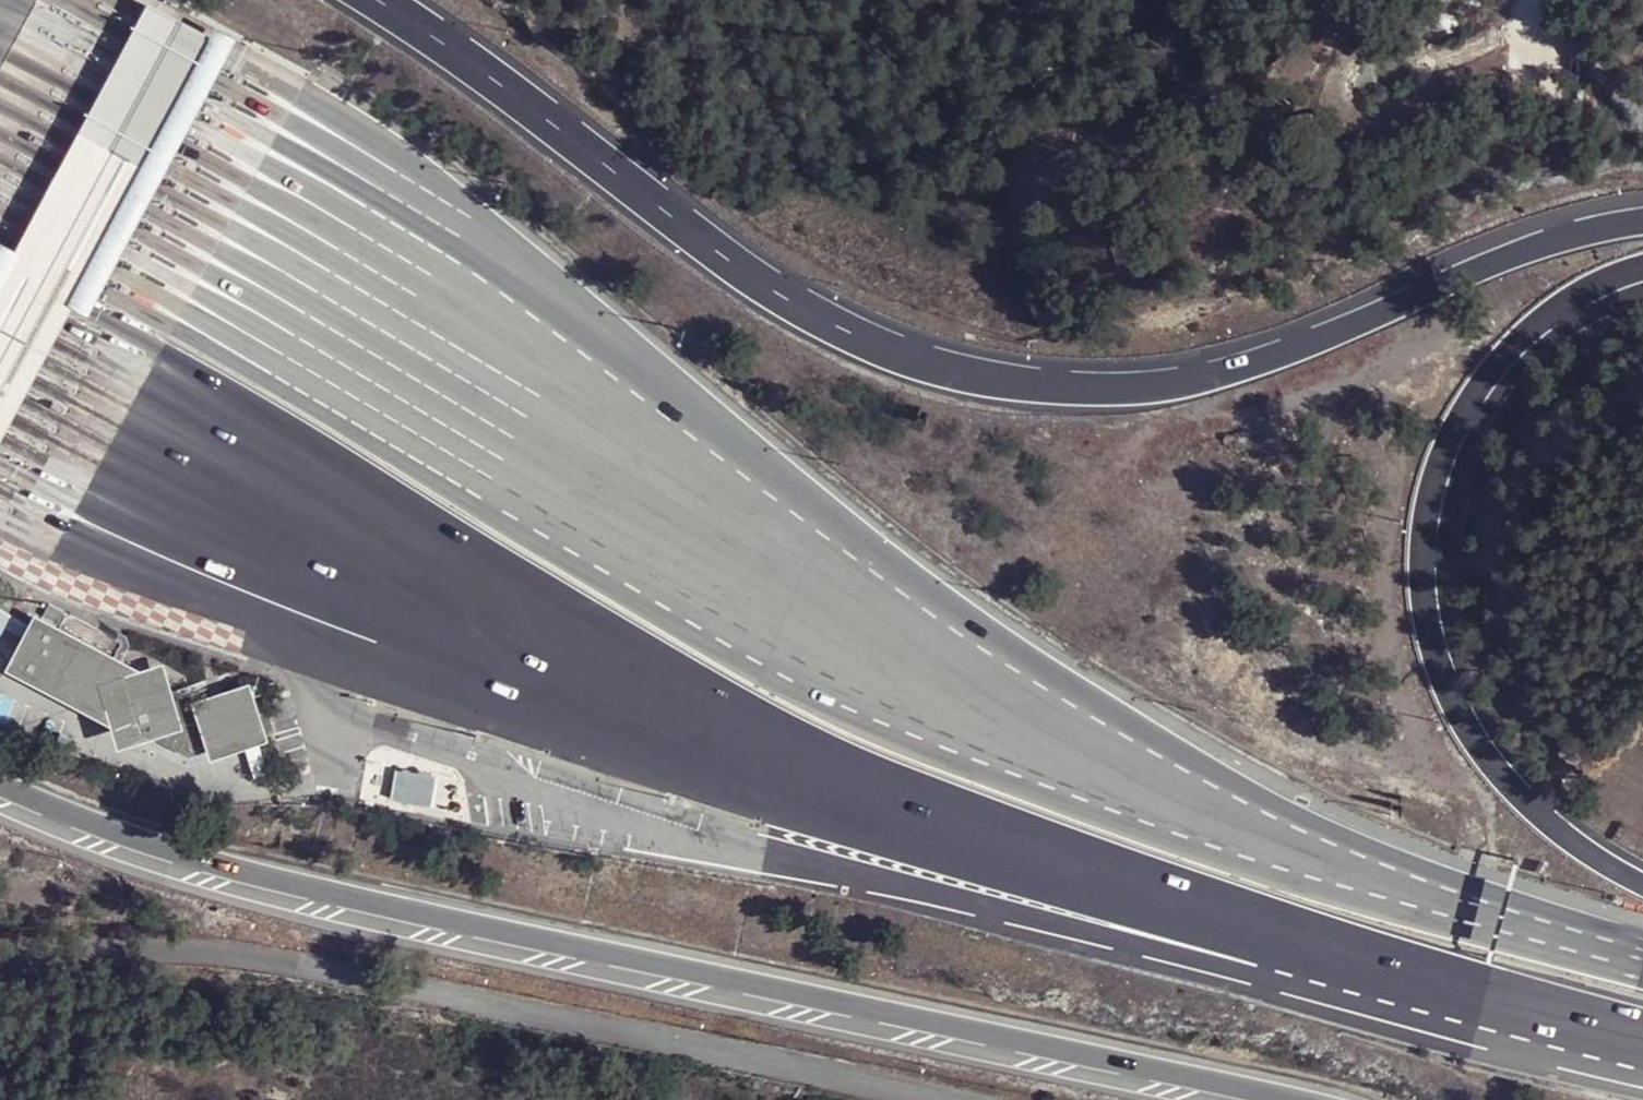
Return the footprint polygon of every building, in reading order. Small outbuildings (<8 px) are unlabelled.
[(153,0),(152,0),(14,254),(0,248),(0,439),(74,303),(91,312),(234,43),(153,0)] [(183,715),(176,688),(164,652),(129,662),(40,613),(14,657),(108,705),(116,733),(183,715)] [(186,703),(203,756),(261,739),(244,685),(186,703)] [(434,779),(397,773),(392,799),(430,806),(434,779)]
